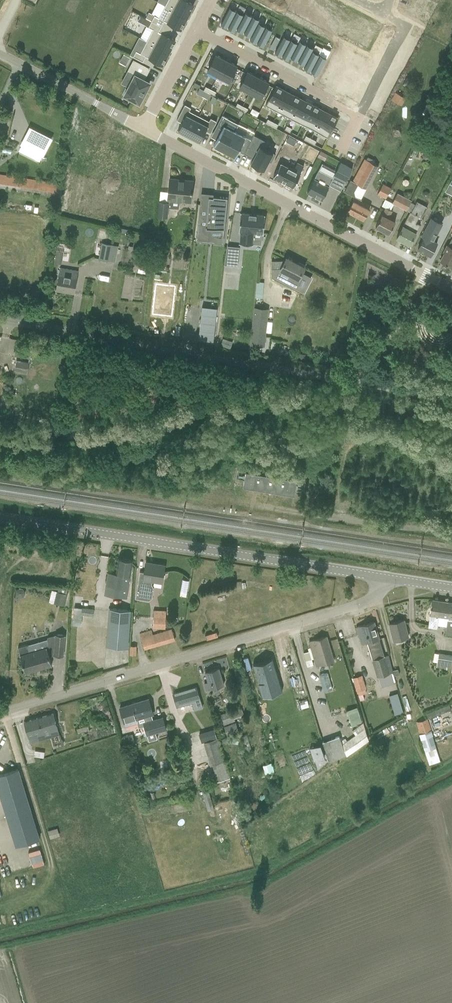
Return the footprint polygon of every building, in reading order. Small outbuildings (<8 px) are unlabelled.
[(166,6),(188,17),(195,5),(185,0),(169,0),(166,6)] [(188,17),(166,6),(160,18),(155,15),(152,21),(162,26),(165,21),(182,30),(188,17)] [(234,11),(230,9),(230,8),(229,7),(221,24),(222,24),(226,26),(226,27),(227,27),(236,11),(235,10),(234,11)] [(241,14),(237,12),(237,11),(228,28),(229,28),(233,30),(234,31),(243,14),(241,14)] [(250,16),(246,14),(246,13),(245,12),(237,29),(238,29),(242,31),(242,32),(243,32),(252,16),(251,15),(250,16)] [(257,19),(253,17),(253,16),(244,33),(245,33),(249,35),(249,36),(250,36),(259,19),(258,19),(257,19)] [(162,26),(152,21),(149,27),(154,29),(147,41),(170,53),(176,40),(159,32),(162,26)] [(263,26),(259,24),(259,23),(250,39),(250,40),(251,39),(255,41),(256,42),(256,43),(265,26),(264,26),(263,26)] [(270,30),(266,28),(266,27),(266,26),(257,43),(258,43),(262,45),(263,46),(272,30),(271,29),(270,30)] [(288,39),(284,37),(284,36),(275,52),(275,53),(276,52),(280,54),(280,55),(281,56),(290,39),(289,39),(288,39)] [(295,43),(291,41),(291,40),(291,39),(282,56),(283,56),(287,58),(288,59),(297,43),(297,42),(295,43)] [(304,44),(300,42),(300,41),(300,40),(291,57),(292,57),(296,59),(297,60),(306,44),(306,43),(304,44)] [(170,53),(147,41),(141,53),(137,51),(134,57),(144,62),(147,57),(163,65),(170,53)] [(311,48),(307,46),(307,44),(298,61),(299,61),(303,63),(304,64),(313,47),(312,47),(311,48)] [(317,54),(313,52),(313,51),(313,50),(304,67),(305,67),(309,69),(310,70),(310,71),(319,54),(318,53),(317,54)] [(208,69),(219,75),(226,60),(216,54),(208,69)] [(129,58),(124,55),(120,62),(125,65),(129,58)] [(325,58),(321,56),(321,55),(320,55),(311,71),(312,72),(313,71),(317,73),(317,74),(318,75),(326,58),(325,58)] [(140,102),(150,82),(144,79),(149,68),(134,60),(128,71),(135,75),(125,94),(140,102)] [(226,60),(219,75),(229,80),(237,65),(226,60)] [(240,86),(250,91),(258,77),(248,71),(240,86)] [(258,77),(250,91),(261,97),(268,82),(258,77)] [(266,105),(278,112),(288,92),(276,86),(266,105)] [(288,92),(278,112),(291,118),(301,99),(288,92)] [(406,97),(395,92),(391,99),(402,105),(406,97)] [(210,102),(215,104),(218,99),(212,96),(210,102)] [(291,118),(303,124),(313,105),(301,99),(291,118)] [(189,135),(199,115),(189,110),(190,107),(184,104),(176,120),(181,122),(178,129),(189,135)] [(325,112),(313,105),(303,124),(315,131),(325,112)] [(325,112),(315,131),(328,138),(338,118),(325,112)] [(199,115),(189,135),(199,140),(205,130),(210,132),(216,120),(210,117),(209,120),(199,115)] [(224,150),(224,151),(235,131),(225,125),(227,121),(221,118),(214,132),(219,135),(214,145),(215,145),(214,147),(223,151),(224,150)] [(51,139),(30,128),(21,145),(43,155),(51,139)] [(245,136),(235,131),(224,151),(235,156),(240,146),(246,149),(251,139),(245,136)] [(264,147),(268,141),(254,134),(244,152),(255,158),(252,163),(264,170),(269,160),(272,162),(276,153),(264,147)] [(289,136),(286,141),(294,146),(297,140),(289,136)] [(132,151),(144,155),(148,143),(136,139),(132,151)] [(320,151),(310,145),(302,159),(313,165),(320,151)] [(318,157),(325,161),(328,155),(321,151),(318,157)] [(353,200),(347,211),(363,220),(371,206),(364,202),(364,201),(361,200),(362,199),(355,196),(355,195),(354,191),(358,184),(366,188),(379,166),(365,159),(352,181),(350,180),(345,191),(355,196),(353,199),(353,200)] [(273,176),(294,187),(301,173),(300,173),(304,166),(298,162),(294,169),(281,163),(273,176)] [(307,191),(321,199),(333,177),(319,169),(322,163),(322,162),(307,191)] [(334,174),(346,180),(353,168),(341,162),(334,174)] [(59,197),(60,183),(0,174),(0,187),(59,197)] [(191,201),(193,181),(170,178),(167,202),(160,202),(158,216),(167,217),(168,208),(179,209),(180,200),(191,201)] [(378,194),(386,198),(391,187),(383,183),(378,194)] [(406,210),(412,200),(398,193),(392,203),(394,203),(406,210)] [(385,199),(382,205),(386,207),(390,210),(394,203),(392,203),(385,199)] [(199,207),(196,241),(208,243),(209,231),(224,233),(227,201),(213,200),(212,201),(208,200),(207,208),(199,207)] [(397,237),(410,244),(423,218),(421,217),(427,206),(417,201),(411,212),(410,211),(397,237)] [(382,214),(376,226),(389,233),(395,221),(388,218),(392,211),(390,210),(386,207),(382,215),(382,214)] [(265,217),(241,214),(239,232),(241,232),(239,244),(252,246),(253,233),(263,234),(265,217)] [(437,243),(433,240),(441,224),(431,219),(422,236),(424,237),(418,248),(431,255),(437,243)] [(451,266),(451,238),(448,245),(447,244),(443,252),(444,252),(440,260),(451,266)] [(112,244),(101,242),(98,258),(109,260),(112,244)] [(159,254),(166,257),(169,250),(162,247),(159,254)] [(62,264),(64,251),(56,250),(54,263),(62,264)] [(226,255),(225,265),(238,266),(239,257),(226,255)] [(299,264),(290,259),(287,258),(285,260),(272,260),(272,269),(281,269),(281,271),(298,280),(304,267),(303,266),(304,265),(299,263),(299,264)] [(56,290),(75,293),(76,284),(76,283),(78,270),(60,267),(58,280),(58,279),(56,290)] [(264,281),(257,281),(256,296),(262,297),(264,281)] [(153,293),(150,316),(170,318),(173,295),(153,293)] [(213,341),(217,308),(202,306),(198,339),(213,341)] [(267,309),(262,309),(255,308),(251,344),(263,345),(267,309)] [(355,316),(352,323),(361,327),(364,321),(355,316)] [(44,352),(46,344),(18,339),(15,355),(31,359),(33,351),(38,352),(38,351),(44,352)] [(395,369),(391,360),(384,363),(389,372),(395,369)] [(293,493),(295,481),(295,480),(247,472),(245,485),(293,493)] [(119,558),(116,574),(107,572),(105,584),(122,587),(124,575),(130,576),(132,560),(119,558)] [(162,582),(165,565),(146,562),(143,579),(139,578),(138,586),(153,589),(153,584),(152,584),(152,580),(162,582)] [(23,588),(19,588),(16,590),(16,593),(18,597),(21,597),(25,595),(25,591),(23,588)] [(56,592),(54,603),(65,606),(67,594),(56,592)] [(448,617),(450,602),(432,599),(428,626),(437,627),(438,616),(448,617)] [(81,615),(82,615),(93,616),(94,608),(87,608),(82,607),(81,615)] [(128,648),(131,610),(110,608),(107,646),(128,648)] [(154,616),(153,627),(165,628),(166,616),(154,616)] [(405,634),(408,634),(404,620),(388,624),(392,638),(393,637),(395,641),(406,639),(405,634)] [(393,683),(390,673),(393,672),(388,655),(384,656),(379,638),(374,621),(356,627),(361,644),(367,642),(373,659),(372,659),(377,677),(380,687),(384,686),(390,684),(393,683)] [(151,630),(140,633),(144,648),(175,639),(172,628),(153,634),(151,630)] [(217,632),(205,635),(207,640),(218,636),(217,632)] [(56,634),(56,635),(48,637),(47,640),(48,647),(47,648),(47,647),(30,652),(28,645),(18,648),(20,655),(25,672),(52,665),(49,655),(54,654),(54,655),(63,656),(65,635),(56,634)] [(334,661),(332,653),(326,636),(309,641),(314,658),(317,666),(334,661)] [(439,653),(438,658),(436,667),(443,668),(443,666),(451,667),(451,655),(439,653)] [(272,656),(252,662),(262,695),(263,694),(261,689),(279,683),(281,689),(282,689),(272,656)] [(224,685),(219,668),(206,672),(209,682),(204,683),(207,690),(224,685)] [(318,676),(323,692),(332,690),(328,673),(318,676)] [(353,678),(356,692),(366,689),(362,675),(353,678)] [(195,687),(172,694),(176,706),(191,702),(194,709),(201,707),(195,687)] [(389,695),(395,714),(403,712),(397,693),(389,695)] [(286,700),(290,716),(299,713),(295,697),(286,700)] [(153,713),(149,699),(120,707),(126,726),(137,723),(139,727),(144,725),(149,741),(157,738),(155,732),(166,728),(163,717),(153,720),(151,714),(153,713)] [(266,702),(259,703),(261,714),(268,713),(266,702)] [(357,707),(346,710),(350,725),(361,722),(357,707)] [(235,721),(232,711),(220,715),(223,725),(235,721)] [(302,724),(307,723),(304,711),(299,712),(302,724)] [(57,727),(53,713),(24,722),(30,743),(60,734),(57,727)] [(417,722),(420,733),(420,734),(419,734),(421,739),(425,751),(436,747),(428,719),(417,722)] [(224,726),(227,736),(239,732),(236,722),(224,726)] [(369,740),(365,727),(342,744),(339,735),(322,741),(329,761),(346,755),(369,740)] [(211,740),(217,738),(214,729),(209,730),(211,740)] [(132,734),(122,737),(125,747),(135,744),(132,734)] [(206,750),(221,746),(218,737),(217,738),(211,740),(206,741),(204,742),(206,750)] [(320,744),(310,748),(315,762),(325,758),(320,744)] [(230,777),(225,760),(212,764),(217,781),(230,777)] [(263,766),(265,774),(274,771),(272,763),(263,766)] [(10,823),(12,830),(11,830),(12,830),(14,837),(13,837),(16,846),(40,838),(30,807),(18,768),(0,774),(0,793),(7,815),(18,811),(21,818),(9,822),(9,823),(10,823)] [(208,807),(213,806),(207,788),(203,790),(208,807)] [(253,810),(260,807),(257,799),(250,802),(253,810)] [(57,827),(48,830),(50,839),(60,836),(57,827)]
